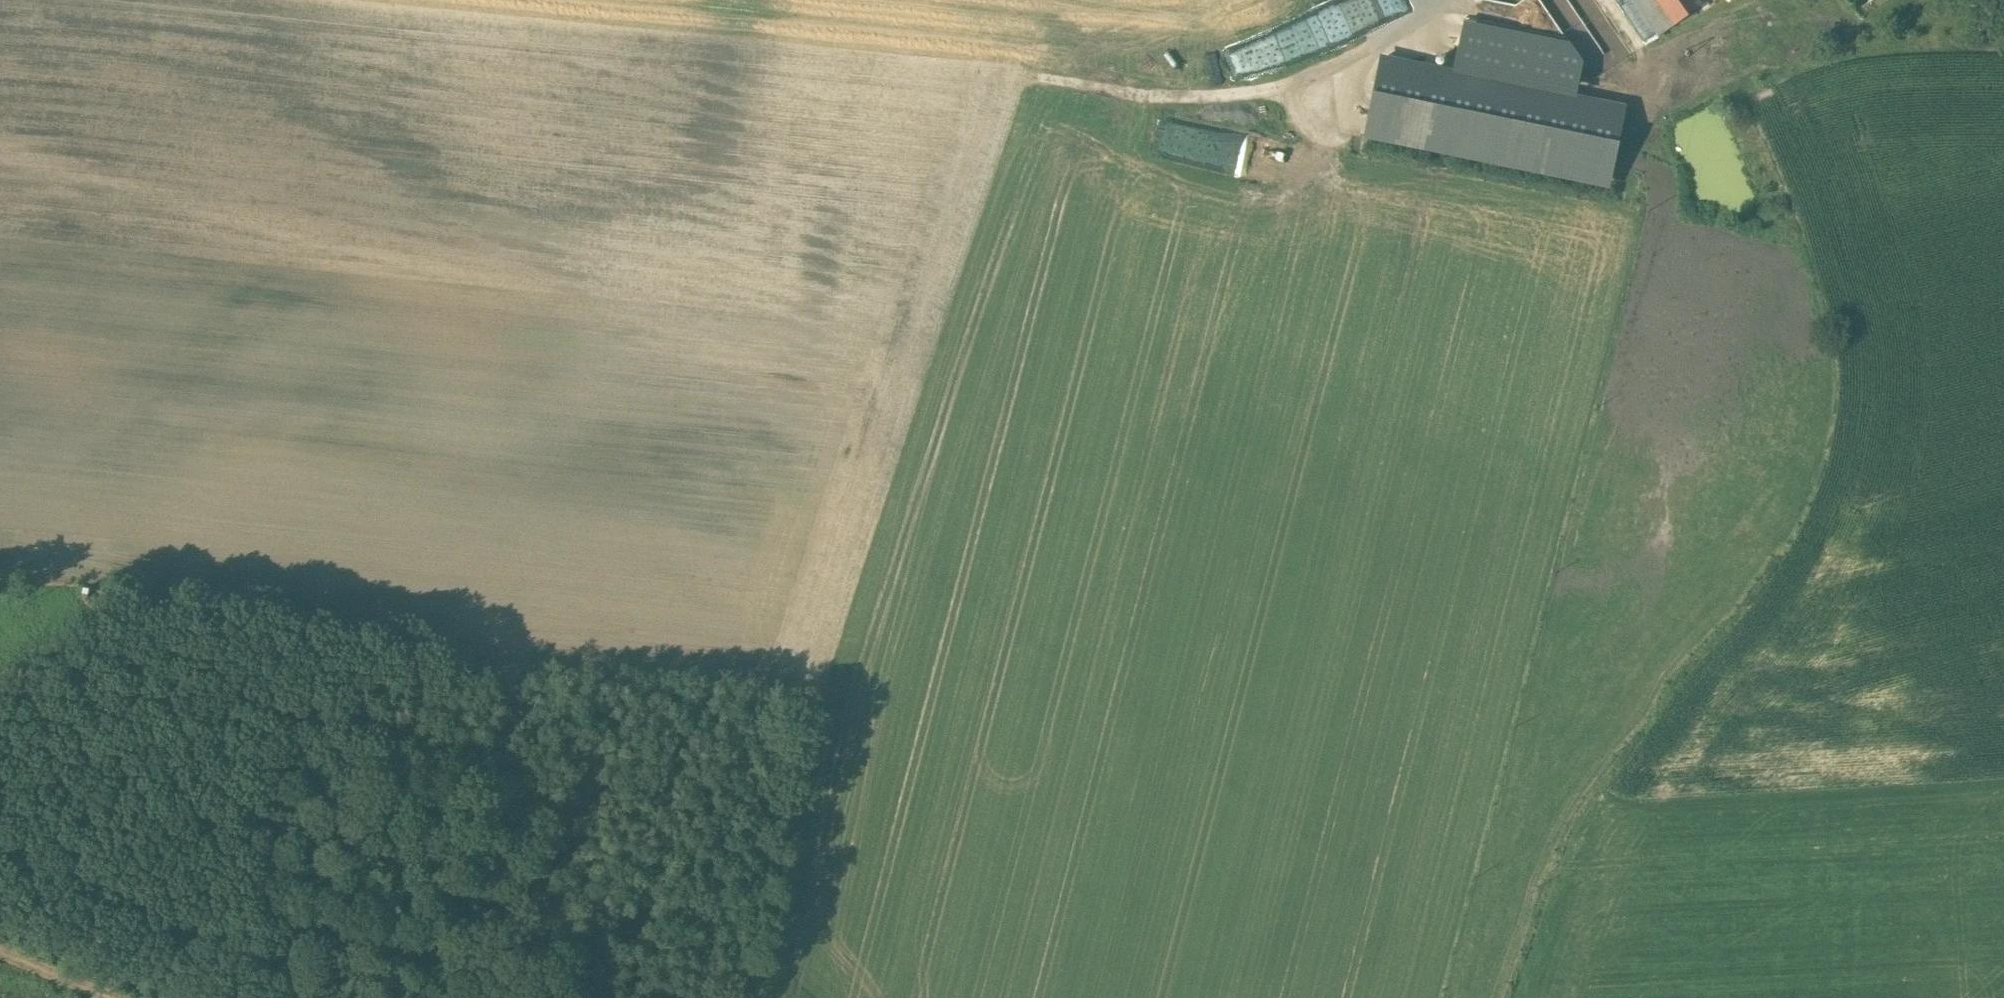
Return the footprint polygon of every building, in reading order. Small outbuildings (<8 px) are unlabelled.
[(1656,0),(1633,0),(1658,36),(1673,26),(1656,0)] [(1697,0),(1656,0),(1673,26),(1701,6),(1697,0)] [(1464,22),(1454,73),(1576,98),(1583,64),(1570,44),(1464,22)] [(1454,73),(1381,58),(1369,119),(1612,169),(1624,108),(1576,98),(1454,73)]
